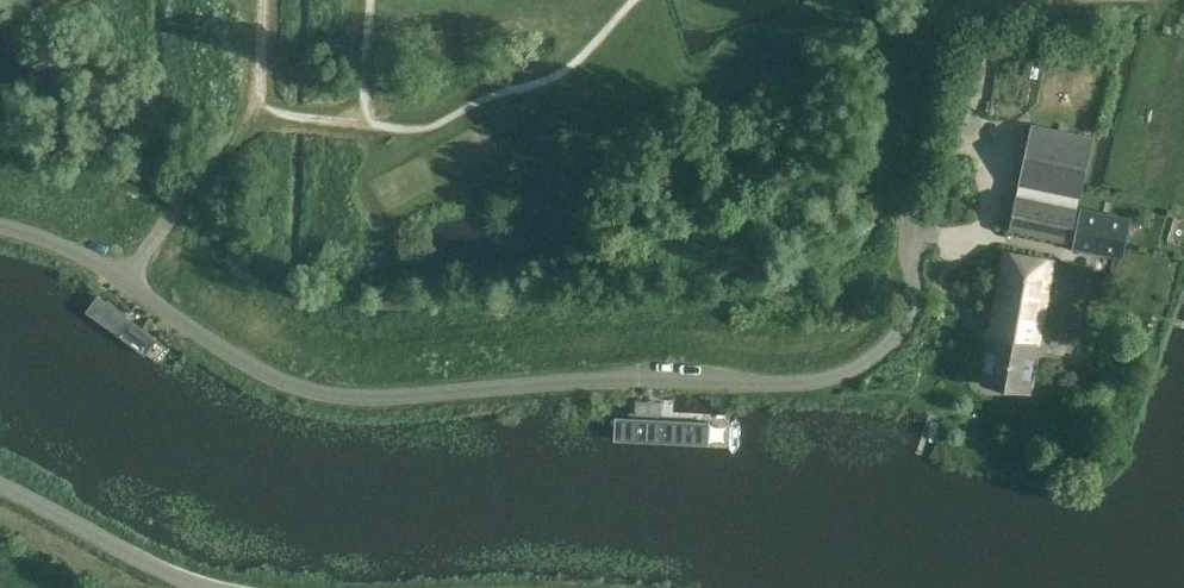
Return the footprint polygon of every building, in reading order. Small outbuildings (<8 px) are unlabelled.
[(1081,196),(1093,137),(1033,124),(1020,183),(1081,196)] [(1070,240),(1077,208),(1017,195),(1011,228),(1070,240)] [(1130,219),(1083,209),(1075,247),(1122,257),(1130,219)] [(1034,370),(1053,259),(1005,251),(982,381),(1030,390),(1031,387),(1034,385),(1036,373),(1034,370)] [(616,418),(615,442),(729,447),(728,423),(616,418)]
